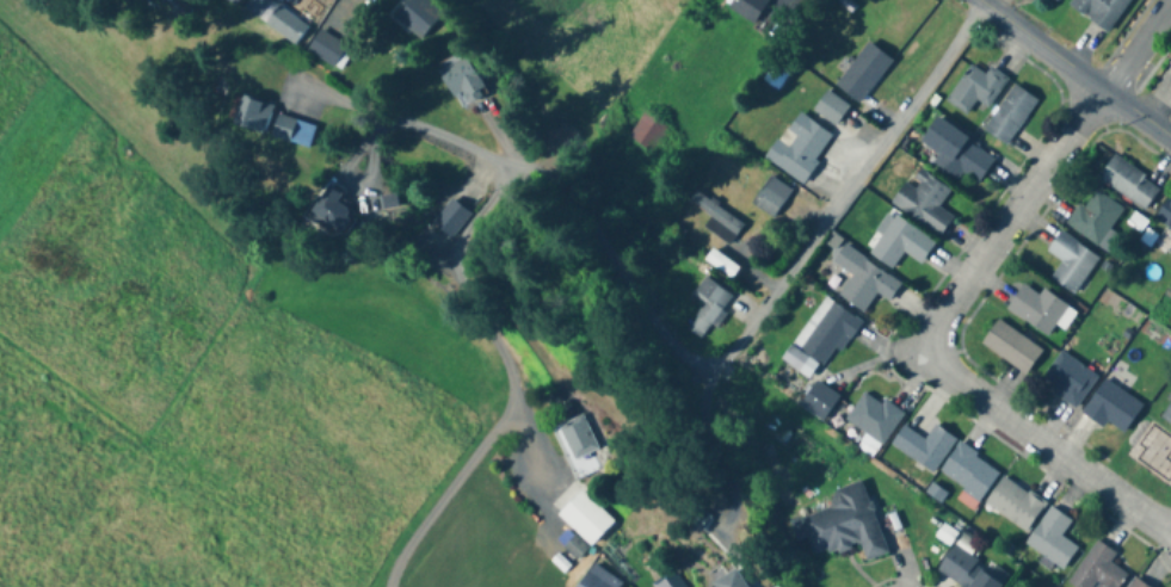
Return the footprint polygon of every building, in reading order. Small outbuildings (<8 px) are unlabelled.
[(246,0),(229,0),(238,8),(246,0)] [(273,0),(257,0),(248,11),(299,48),(313,29),(273,0)] [(424,28),(439,9),(427,0),(414,0),(404,13),(424,28)] [(748,25),(767,7),(760,0),(725,0),(748,25)] [(311,53),(341,70),(354,48),(323,31),(311,53)] [(894,62),(870,44),(837,86),(860,105),(894,62)] [(465,112),(490,97),(466,57),(441,72),(465,112)] [(991,67),(985,75),(970,65),(945,101),(965,116),(976,100),(988,108),(1008,79),(991,67)] [(764,83),(780,90),(787,73),(771,67),(764,83)] [(982,130),(1006,147),(1038,102),(1014,85),(982,130)] [(849,107),(825,90),(811,111),(835,127),(849,107)] [(277,108),(244,97),(234,127),(267,138),(277,108)] [(802,184),(833,137),(796,112),(765,160),(802,184)] [(653,153),(668,128),(642,113),(627,138),(653,153)] [(319,127),(281,116),(275,139),(312,150),(319,127)] [(933,164),(973,190),(995,156),(935,117),(918,142),(939,155),(933,164)] [(1160,186),(1112,157),(1097,181),(1145,211),(1160,186)] [(940,237),(953,218),(938,208),(949,190),(916,168),(891,205),(940,237)] [(792,192),(771,177),(751,204),(772,219),(792,192)] [(332,240),(360,213),(333,186),(305,213),(332,240)] [(1099,248),(1124,210),(1092,189),(1067,226),(1099,248)] [(687,202),(734,237),(743,226),(696,191),(687,202)] [(1169,196),(1154,219),(1170,231),(1170,197),(1169,196)] [(452,239),(472,216),(454,200),(434,224),(452,239)] [(935,243),(895,216),(869,255),(892,269),(903,253),(921,264),(935,243)] [(1074,296),(1099,258),(1060,232),(1046,252),(1062,263),(1050,280),(1074,296)] [(901,283),(844,246),(833,263),(851,275),(838,296),(863,313),(876,293),(889,302),(901,283)] [(738,270),(714,248),(705,259),(730,280),(738,270)] [(691,298),(702,305),(686,330),(702,340),(732,296),(704,277),(691,298)] [(1039,296),(1022,284),(1005,309),(1046,337),(1067,307),(1043,290),(1039,296)] [(792,346),(826,370),(860,322),(826,298),(792,346)] [(980,344),(1025,375),(1042,351),(998,319),(980,344)] [(1097,377),(1061,351),(1039,382),(1075,408),(1097,377)] [(1142,403),(1103,379),(1083,412),(1123,436),(1142,403)] [(820,406),(831,405),(828,385),(817,386),(820,406)] [(864,389),(844,420),(883,445),(903,414),(864,389)] [(1159,416),(1170,424),(1170,400),(1159,416)] [(556,427),(572,460),(600,446),(583,414),(556,427)] [(890,444),(931,474),(956,439),(935,424),(924,440),(904,425),(890,444)] [(979,501),(1000,470),(959,443),(938,473),(979,501)] [(1026,530),(1044,503),(1002,477),(985,504),(1026,530)] [(800,518),(813,560),(860,546),(864,562),(887,555),(864,481),(827,492),(832,508),(800,518)] [(590,547),(614,522),(582,489),(557,514),(590,547)] [(1071,521),(1050,507),(1025,544),(1063,570),(1078,548),(1061,536),(1071,521)] [(564,549),(576,561),(587,549),(575,538),(564,549)] [(1110,563),(1116,553),(1096,540),(1067,585),(1070,586),(1119,586),(1127,574),(1110,563)] [(960,586),(999,586),(1003,581),(951,549),(937,573),(960,586)] [(622,583),(592,565),(578,586),(619,586),(622,583)] [(712,583),(715,586),(748,586),(736,569),(712,583)] [(1134,578),(1128,586),(1147,586),(1134,578)]
